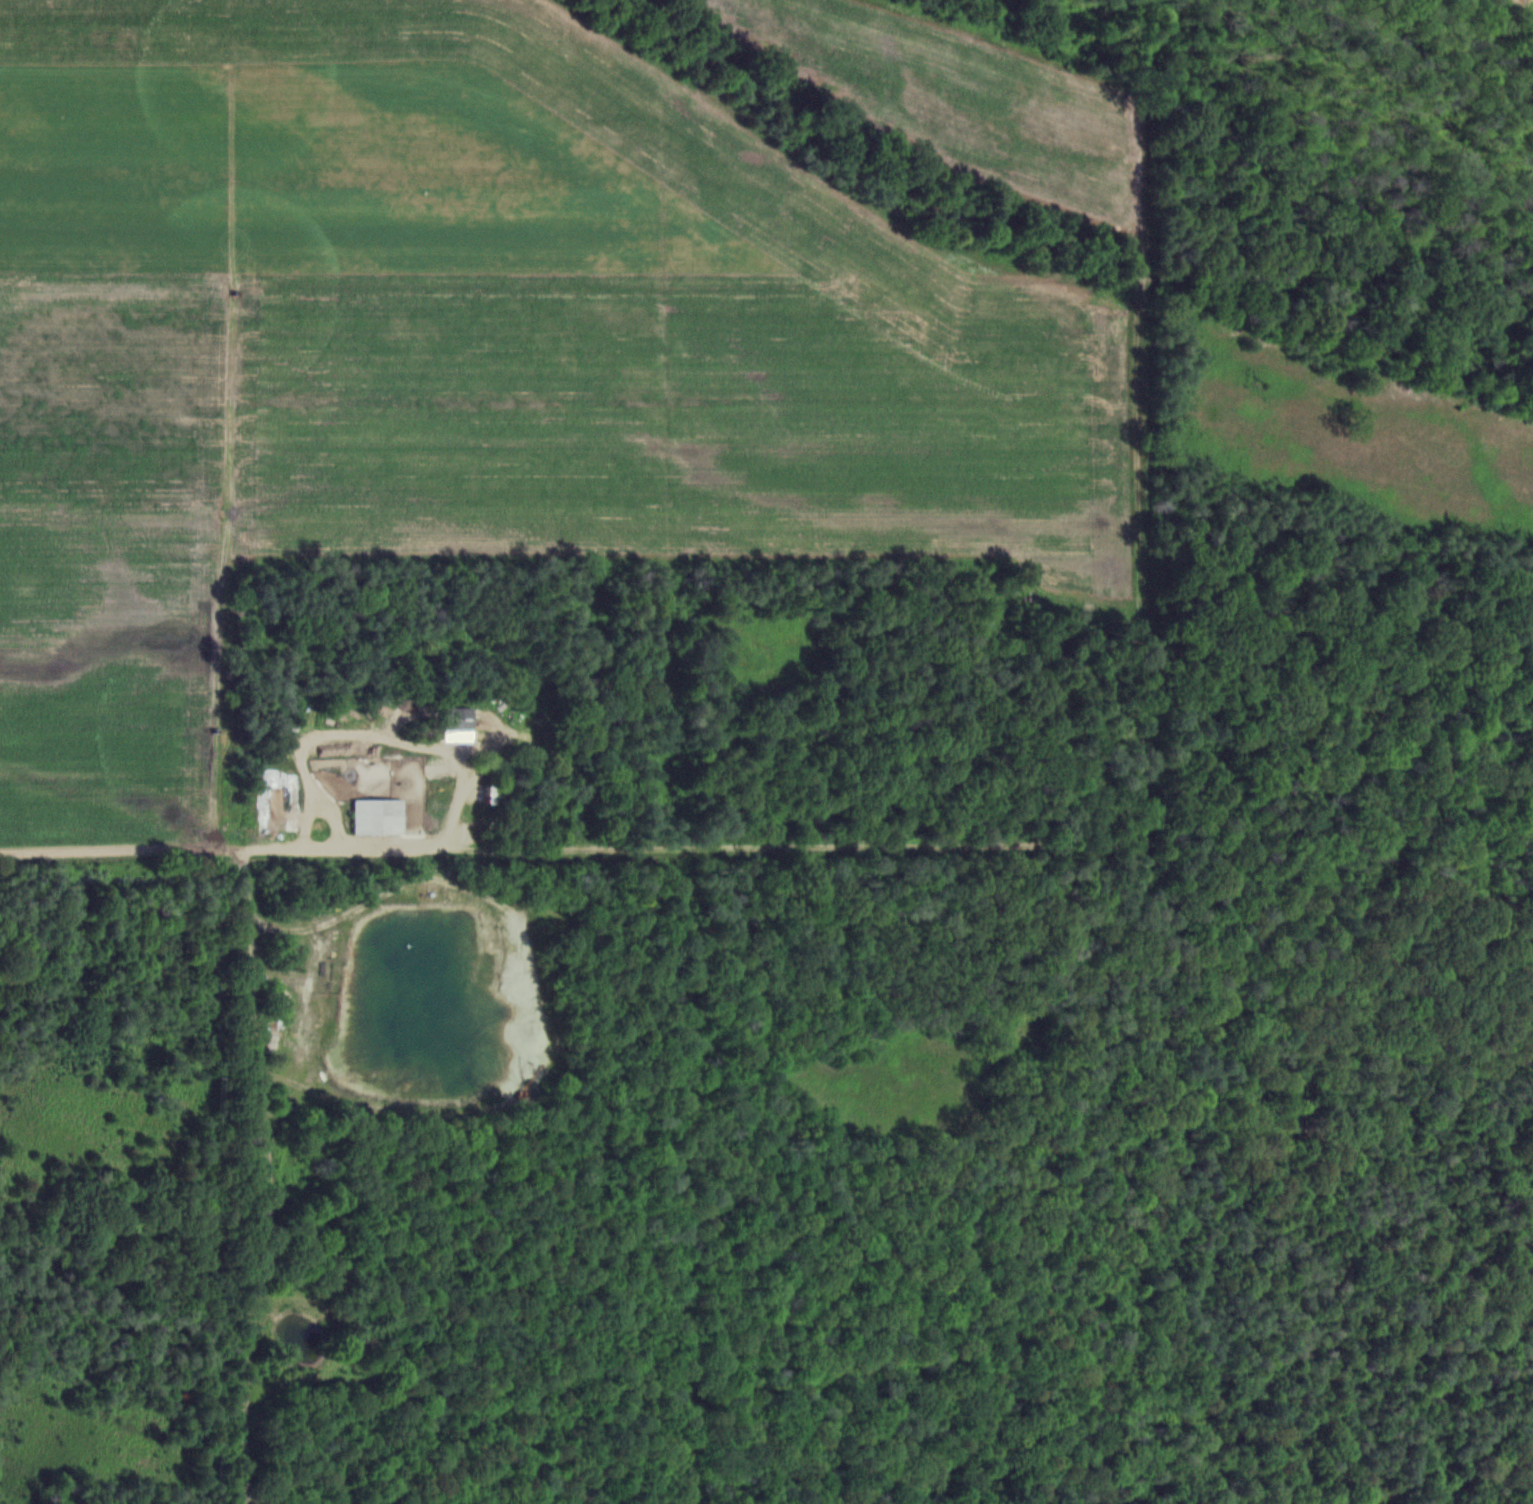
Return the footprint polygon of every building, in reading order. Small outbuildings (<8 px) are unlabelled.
[(405,835),(405,799),(355,799),(355,835),(405,835)]
